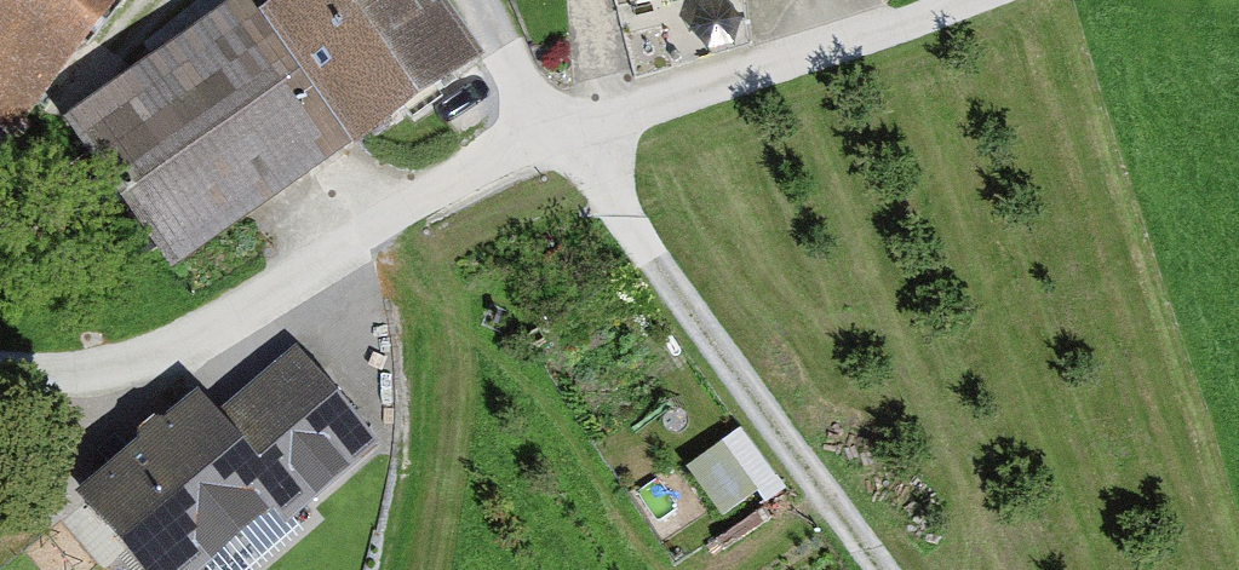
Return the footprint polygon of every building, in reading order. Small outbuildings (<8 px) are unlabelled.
[(23,127),(121,0),(0,0),(0,110),(23,127)] [(177,266),(361,140),(265,0),(242,0),(74,115),(177,266)] [(487,55),(449,0),(293,0),(278,11),(366,138),(487,55)] [(377,440),(305,350),(241,401),(224,381),(85,492),(148,569),(214,569),(377,440)] [(695,453),(730,513),(786,481),(751,421),(695,453)]
